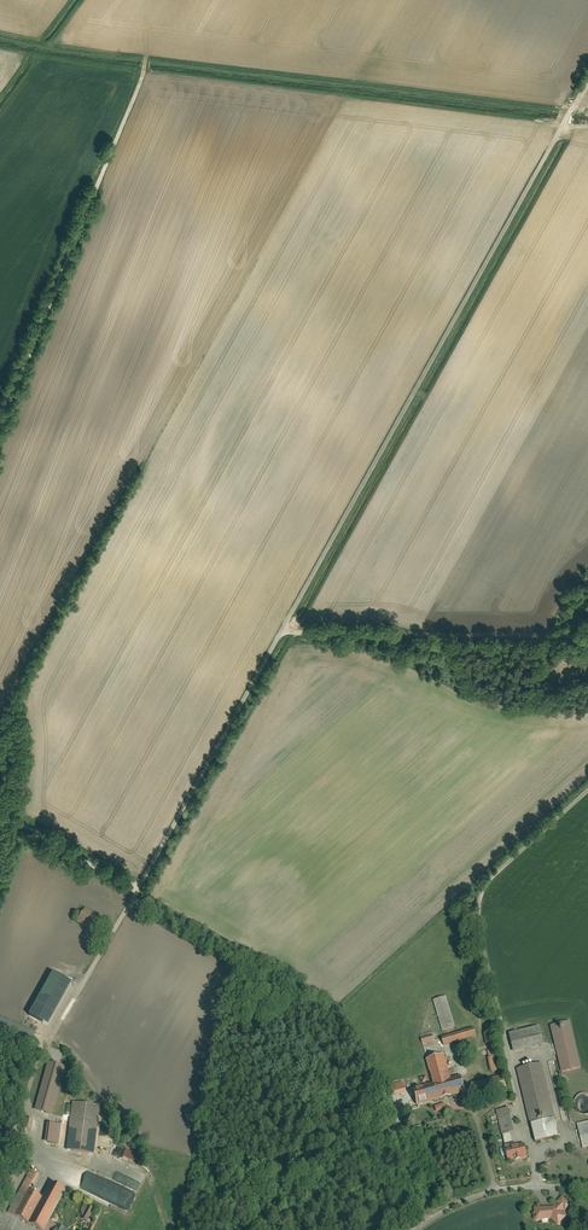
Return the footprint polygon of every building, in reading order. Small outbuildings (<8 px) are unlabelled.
[(99,916),(85,908),(77,922),(95,931),(98,926),(94,924),(99,916)] [(48,1026),(72,983),(53,973),(29,1016),(48,1026)] [(456,1027),(446,996),(433,1000),(442,1031),(456,1027)] [(582,1068),(571,1021),(550,1026),(562,1073),(582,1068)] [(544,1046),(540,1026),(509,1033),(514,1053),(544,1046)] [(476,1036),(474,1027),(441,1037),(444,1046),(476,1036)] [(493,1042),(491,1032),(483,1033),(486,1043),(493,1042)] [(435,1040),(433,1034),(421,1037),(423,1043),(435,1040)] [(498,1071),(493,1050),(486,1051),(491,1072),(498,1071)] [(461,1075),(451,1077),(444,1054),(426,1059),(432,1082),(412,1088),(416,1106),(465,1092),(461,1075)] [(65,1066),(48,1061),(34,1110),(51,1115),(65,1066)] [(560,1136),(542,1063),(516,1069),(535,1143),(560,1136)] [(587,1093),(584,1093),(580,1094),(577,1096),(575,1098),(574,1102),(574,1105),(575,1109),(577,1111),(580,1113),(583,1115),(587,1115),(587,1114),(587,1093)] [(100,1105),(72,1101),(66,1149),(93,1153),(100,1105)] [(438,1112),(448,1108),(446,1102),(436,1106),(438,1112)] [(514,1131),(509,1107),(497,1110),(502,1134),(514,1131)] [(34,1118),(27,1117),(24,1128),(31,1129),(34,1118)] [(577,1124),(583,1148),(587,1147),(587,1121),(577,1124)] [(60,1125),(47,1123),(44,1142),(58,1144),(60,1125)] [(527,1157),(524,1143),(516,1145),(515,1143),(504,1146),(508,1162),(527,1157)] [(74,1164),(68,1181),(101,1195),(103,1190),(107,1192),(108,1189),(114,1191),(112,1196),(120,1199),(126,1202),(127,1197),(131,1199),(133,1194),(108,1184),(109,1181),(77,1168),(78,1166),(74,1164)] [(27,1223),(41,1197),(28,1190),(37,1173),(30,1169),(7,1212),(27,1223)] [(65,1190),(49,1182),(41,1197),(27,1223),(41,1229),(45,1229),(65,1190)] [(571,1204),(562,1196),(557,1202),(558,1203),(555,1206),(534,1207),(535,1215),(534,1216),(534,1219),(536,1221),(538,1220),(540,1219),(551,1219),(558,1225),(567,1216),(562,1211),(564,1209),(565,1210),(571,1204)] [(95,1209),(84,1203),(80,1209),(82,1220),(87,1223),(95,1209)]
